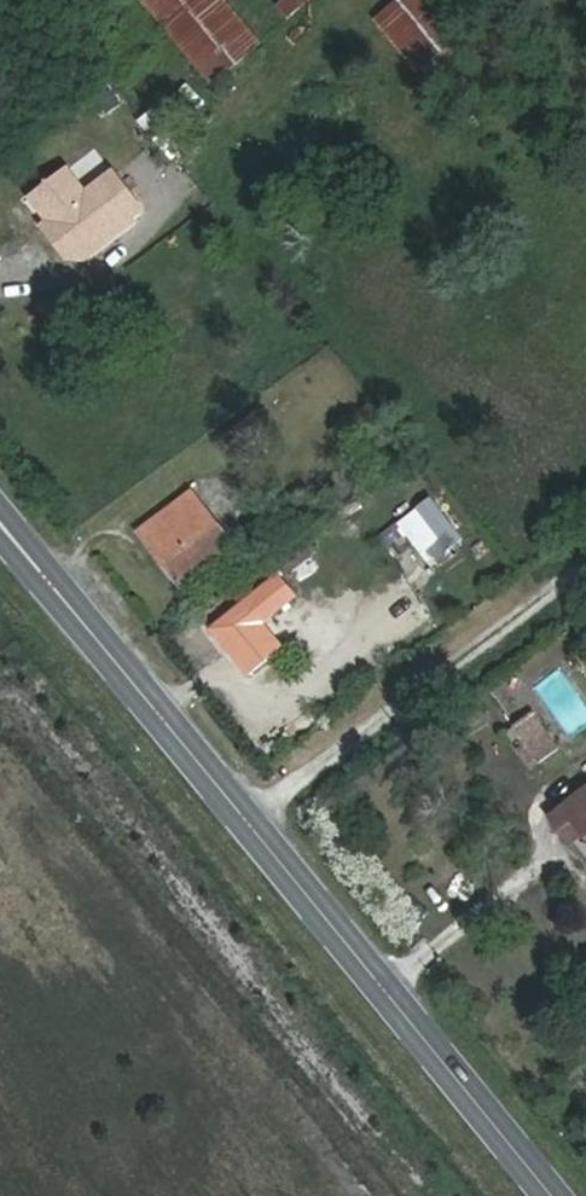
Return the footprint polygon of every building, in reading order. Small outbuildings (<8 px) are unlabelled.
[(223,0),(139,0),(210,88),(261,46),(223,0)] [(275,4),(287,20),(312,0),(281,0),(275,4)] [(475,31),(449,0),(408,0),(382,22),(423,73),(475,31)] [(90,191),(67,161),(25,192),(46,221),(37,228),(56,253),(71,241),(84,259),(136,220),(106,179),(90,191)] [(175,589),(222,553),(180,496),(132,532),(175,589)] [(290,588),(317,564),(304,550),(277,574),(290,588)] [(250,681),(288,647),(244,598),(208,626),(250,681)] [(535,723),(516,738),(539,769),(559,755),(535,723)] [(553,827),(568,846),(582,834),(585,839),(585,800),(553,827)]
